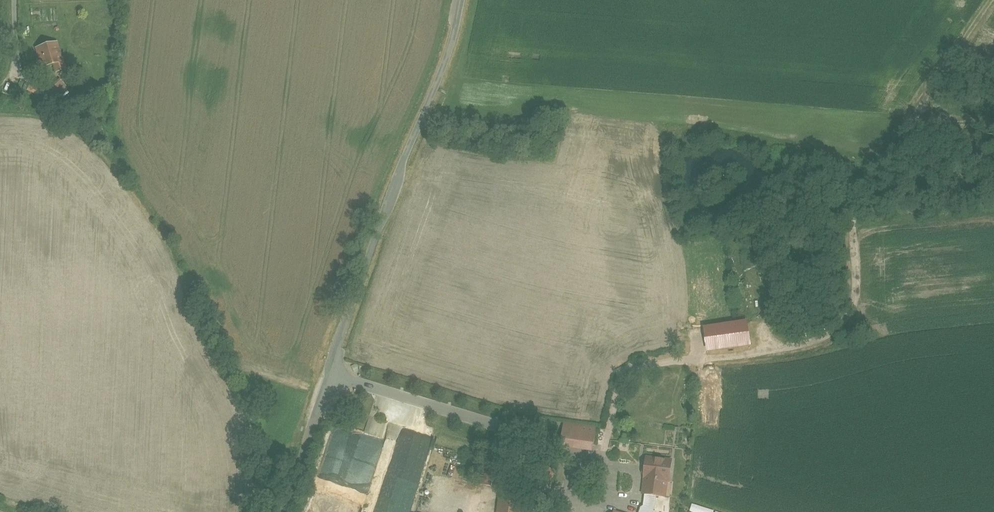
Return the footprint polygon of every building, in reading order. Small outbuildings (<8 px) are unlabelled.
[(62,73),(55,44),(32,50),(38,74),(50,70),(52,76),(62,73)] [(64,91),(56,82),(43,94),(52,103),(64,91)] [(704,326),(708,352),(751,346),(748,320),(704,326)] [(599,428),(566,424),(564,446),(597,449),(599,428)] [(507,462),(486,457),(478,489),(498,495),(507,462)] [(670,464),(644,461),(641,484),(642,484),(640,500),(642,500),(655,502),(663,503),(665,487),(668,487),(670,464)] [(495,511),(522,511),(524,500),(497,497),(495,511)] [(642,500),(641,508),(653,511),(655,502),(642,500)] [(714,510),(692,503),(690,510),(695,511),(714,511),(714,510)]
